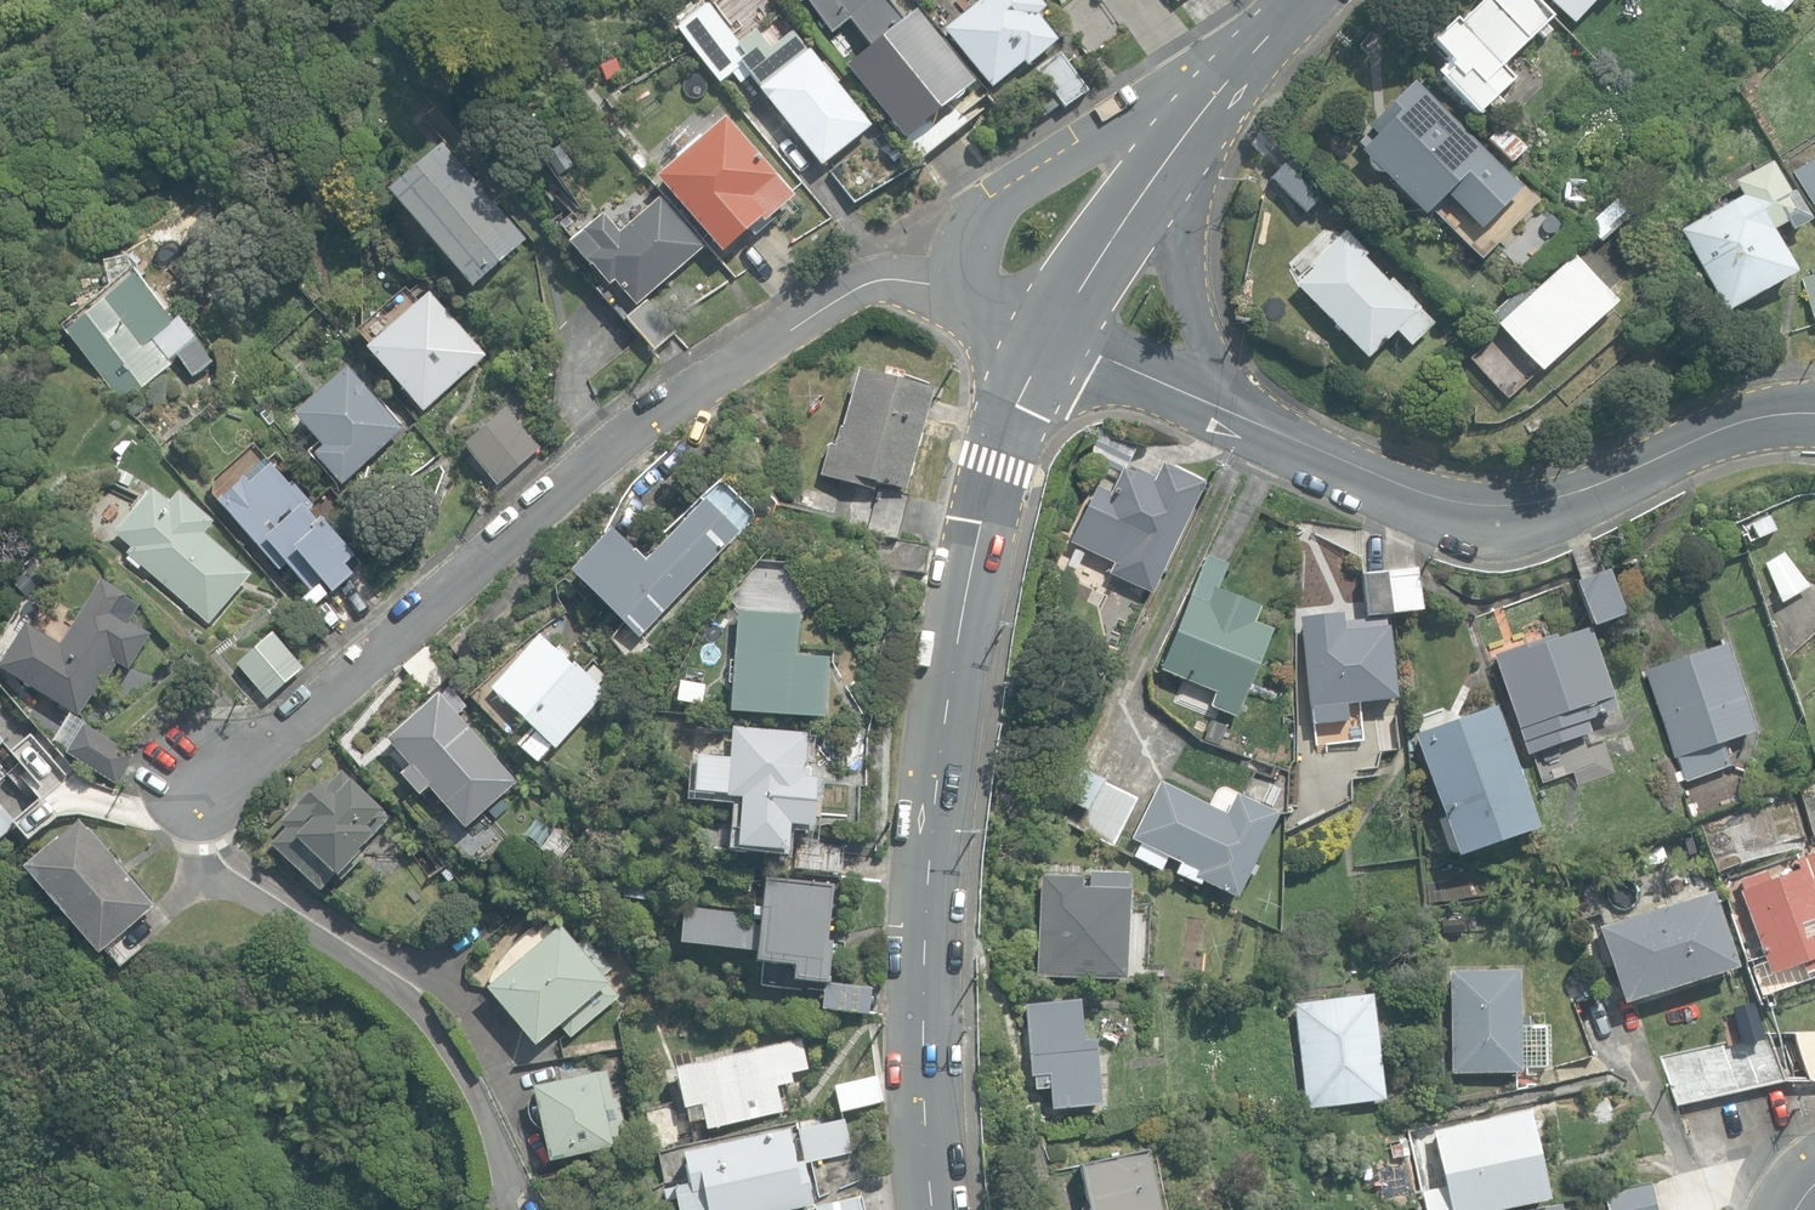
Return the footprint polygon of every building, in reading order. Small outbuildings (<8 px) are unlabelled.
[(831,36),(849,21),(871,49),(849,67),(907,138),(913,134),(928,157),(950,143),(933,117),(975,82),(917,12),(910,17),(902,8),(898,11),(889,0),(802,0),(831,36)] [(992,88),(1025,62),(1028,66),(1057,42),(1036,17),(1045,10),(1037,0),(983,0),(945,30),(992,88)] [(1476,115),(1512,80),(1500,67),(1549,20),(1530,0),(1482,0),(1457,23),(1454,20),(1431,41),(1454,65),(1441,78),(1476,115)] [(1574,21),(1593,0),(1551,0),(1574,21)] [(738,44),(708,5),(677,30),(720,84),(732,74),(740,84),(750,75),(760,88),(758,90),(820,167),(871,126),(809,49),(807,51),(792,32),(770,49),(754,31),(738,44)] [(1039,67),(1065,106),(1088,91),(1062,52),(1039,67)] [(1361,152),(1424,216),(1450,190),(1459,199),(1477,182),(1467,170),(1481,156),(1475,150),(1478,148),(1413,81),(1367,127),(1377,137),(1361,152)] [(1036,103),(1045,116),(1062,105),(1053,91),(1036,103)] [(1022,112),(1029,121),(1042,112),(1035,103),(1022,112)] [(659,179),(723,253),(763,219),(765,222),(792,198),(725,121),(659,179)] [(1485,142),(1508,164),(1521,150),(1498,128),(1485,142)] [(566,142),(545,155),(558,175),(579,162),(566,142)] [(391,194),(474,287),(527,240),(444,147),(391,194)] [(1295,153),(1270,179),(1305,213),(1330,187),(1295,153)] [(1791,172),(1814,210),(1814,157),(1791,172)] [(1693,256),(1724,312),(1794,273),(1771,231),(1785,223),(1789,231),(1808,221),(1793,193),(1789,195),(1771,162),(1734,182),(1742,196),(1693,222),(1679,230),(1693,256)] [(615,281),(637,306),(705,248),(663,199),(626,230),(615,217),(610,222),(604,215),(571,243),(591,266),(592,265),(610,286),(615,281)] [(1585,227),(1596,239),(1611,226),(1599,214),(1585,227)] [(1294,284),(1363,359),(1394,330),(1408,345),(1431,325),(1390,280),(1387,282),(1363,257),(1366,255),(1345,231),(1307,266),(1310,269),(1294,284)] [(1497,324),(1539,371),(1615,302),(1573,256),(1497,324)] [(1814,320),(1814,275),(1804,278),(1814,320)] [(69,333),(123,403),(172,364),(154,340),(171,327),(136,281),(69,333)] [(369,350),(424,410),(486,354),(431,294),(369,350)] [(625,317),(654,350),(675,331),(646,299),(625,317)] [(178,355),(194,378),(213,364),(197,342),(178,355)] [(820,475),(874,491),(877,482),(903,490),(933,391),(860,369),(842,430),(840,429),(835,447),(829,445),(820,475)] [(315,454),(344,485),(403,430),(396,422),(348,370),(297,417),(324,446),(315,454)] [(465,446),(500,485),(542,449),(507,409),(465,446)] [(331,592),(352,573),(346,567),(358,556),(326,520),(320,525),(305,508),(302,495),(272,462),(251,483),(245,476),(218,500),(254,541),(266,543),(310,592),(322,581),(331,592)] [(1109,572),(1152,593),(1206,483),(1165,463),(1161,471),(1154,468),(1151,476),(1137,469),(1134,475),(1126,471),(1125,471),(1123,470),(1122,472),(1122,473),(1111,495),(1097,488),(1072,539),(1115,560),(1109,572)] [(867,530),(898,538),(909,495),(878,487),(867,530)] [(129,554),(210,623),(252,574),(205,534),(214,522),(181,494),(172,505),(155,491),(118,534),(134,548),(129,554)] [(572,573),(640,638),(741,533),(707,500),(646,564),(612,532),(572,573)] [(1746,515),(1756,538),(1774,531),(1764,507),(1746,515)] [(874,565),(924,573),(928,545),(878,538),(874,565)] [(1764,563),(1779,602),(1807,586),(1782,553),(1764,563)] [(1212,704),(1238,716),(1276,631),(1257,622),(1263,608),(1220,589),(1230,564),(1207,554),(1157,668),(1216,694),(1212,704)] [(29,598),(48,578),(33,564),(14,584),(29,598)] [(1386,571),(1389,614),(1419,611),(1416,569),(1386,571)] [(1389,614),(1386,571),(1361,573),(1364,616),(1389,614)] [(1575,581),(1590,627),(1621,616),(1606,571),(1575,581)] [(0,665),(0,667),(78,715),(90,695),(97,700),(120,663),(130,669),(152,633),(117,611),(127,595),(98,577),(58,642),(27,622),(0,665)] [(731,712),(823,719),(829,660),(796,657),(800,618),(740,613),(736,661),(732,661),(731,664),(730,683),(734,683),(731,712)] [(1311,707),(1313,723),(1345,720),(1344,704),(1395,699),(1388,626),(1385,626),(1385,625),(1385,618),(1341,622),(1341,614),(1298,618),(1307,708),(1311,707)] [(1493,655),(1528,755),(1562,743),(1557,729),(1614,709),(1585,629),(1553,640),(1551,635),(1493,655)] [(238,664),(268,698),(303,668),(273,634),(238,664)] [(519,746),(539,764),(554,747),(557,749),(608,693),(543,635),(494,689),(536,727),(519,746)] [(1676,757),(1684,782),(1693,779),(1729,768),(1721,742),(1751,732),(1724,646),(1693,655),(1643,671),(1671,759),(1676,757)] [(678,701),(703,704),(706,684),(681,680),(678,701)] [(430,786),(465,827),(517,782),(458,714),(466,706),(451,689),(442,696),(440,693),(388,739),(411,765),(402,773),(421,795),(430,786)] [(1414,729),(1455,856),(1537,829),(1496,704),(1414,729)] [(1373,718),(1376,752),(1397,750),(1393,716),(1373,718)] [(681,764),(692,766),(698,720),(677,717),(673,749),(683,751),(681,764)] [(1204,735),(1223,742),(1228,728),(1210,721),(1204,735)] [(69,754),(117,783),(134,756),(85,727),(69,754)] [(740,847),(789,850),(791,823),(815,825),(819,778),(810,777),(811,768),(806,768),(808,734),(733,728),(731,746),(709,745),(708,755),(700,754),(698,792),(728,794),(728,796),(743,798),(740,847)] [(1052,812),(1115,844),(1138,799),(1075,767),(1052,812)] [(271,843),(321,890),(336,875),(342,880),(366,855),(360,850),(392,817),(343,771),(328,786),(323,781),(283,823),(287,827),(271,843)] [(1202,881),(1237,898),(1277,814),(1235,794),(1225,813),(1161,782),(1133,840),(1181,863),(1176,873),(1200,884),(1202,881)] [(1811,836),(1814,835),(1814,784),(1814,783),(1797,788),(1811,836)] [(707,814),(704,845),(733,848),(736,817),(707,814)] [(27,867),(101,952),(154,906),(81,821),(27,867)] [(795,872),(842,877),(845,848),(799,842),(795,872)] [(1771,973),(1799,963),(1803,972),(1814,967),(1814,853),(1794,861),(1797,870),(1768,880),(1765,871),(1739,881),(1742,890),(1740,891),(1771,973)] [(1038,975),(1125,979),(1129,890),(1127,889),(1128,875),(1089,873),(1088,887),(1083,887),(1084,880),(1043,878),(1038,975)] [(796,979),(827,982),(832,943),(827,942),(833,886),(769,879),(764,916),(684,907),(681,942),(760,951),(759,960),(798,965),(796,979)] [(1598,927),(1622,1003),(1693,980),(1736,967),(1712,891),(1693,897),(1598,927)] [(485,988),(535,1046),(559,1025),(570,1038),(619,997),(608,985),(610,983),(559,924),(485,988)] [(1448,971),(1450,1072),(1519,1072),(1519,1068),(1549,1067),(1548,1024),(1519,1025),(1518,970),(1448,971)] [(824,1008),(870,1013),(872,989),(827,984),(824,1008)] [(1292,1005),(1305,1109),(1383,1099),(1370,995),(1292,1005)] [(1049,1088),(1051,1109),(1100,1105),(1094,1040),(1083,1041),(1079,1000),(1024,1005),(1031,1076),(1034,1076),(1035,1089),(1049,1088)] [(1808,1080),(1814,1080),(1814,1032),(1793,1033),(1808,1080)] [(1661,1057),(1676,1105),(1783,1081),(1768,1035),(1661,1057)] [(706,1119),(708,1129),(784,1109),(778,1086),(795,1081),(792,1072),(808,1068),(800,1038),(678,1071),(691,1123),(706,1119)] [(542,1128),(549,1161),(613,1146),(615,1143),(629,1138),(612,1068),(597,1074),(596,1071),(531,1086),(533,1094),(528,1102),(530,1114),(535,1126),(542,1128)] [(836,1087),(843,1113),(886,1102),(879,1076),(836,1087)] [(1426,1209),(1492,1209),(1548,1198),(1527,1106),(1431,1127),(1444,1184),(1421,1189),(1426,1209)] [(806,1164),(853,1154),(846,1119),(799,1128),(806,1164)] [(710,1209),(785,1209),(814,1203),(805,1162),(797,1164),(790,1129),(683,1153),(684,1156),(670,1160),(674,1178),(689,1175),(691,1184),(665,1190),(667,1201),(678,1199),(680,1209),(709,1209),(710,1209)] [(1387,1141),(1391,1158),(1406,1154),(1402,1137),(1387,1141)] [(1147,1150),(1081,1165),(1090,1209),(1160,1209),(1147,1150)] [(1607,1209),(1654,1209),(1647,1181),(1602,1192),(1607,1209)] [(863,1196),(817,1206),(818,1209),(865,1209),(863,1196)]
